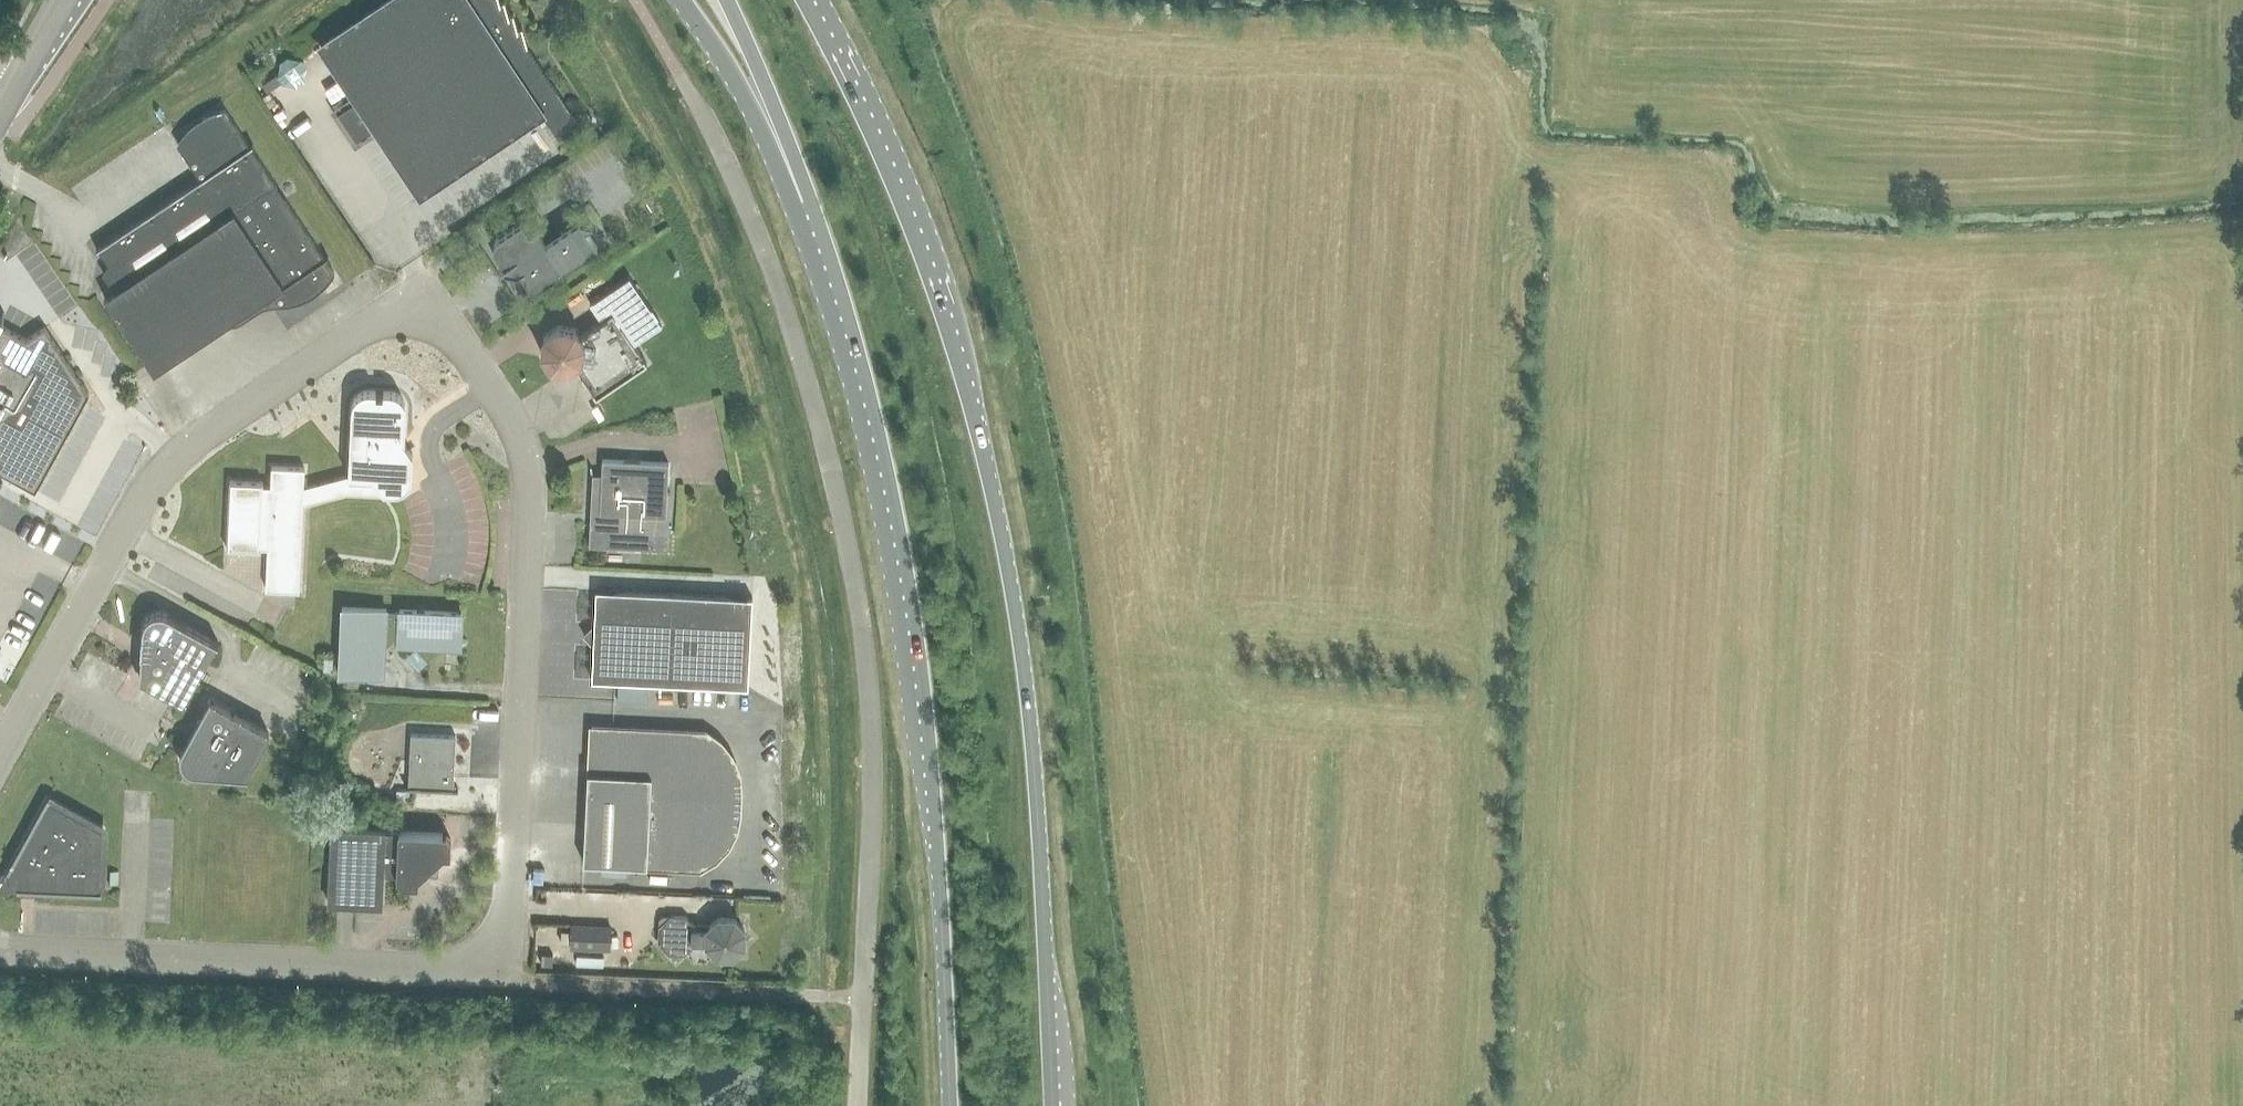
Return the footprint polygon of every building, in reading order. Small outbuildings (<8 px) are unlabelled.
[(321,46),(357,100),(338,112),(356,140),(375,127),(420,194),(524,125),(441,0),(389,0),(321,46)] [(527,46),(523,27),(517,31),(514,13),(508,17),(505,0),(499,4),(498,0),(441,0),(524,125),(542,113),(559,139),(579,126),(526,47),(527,46)] [(234,211),(274,184),(225,110),(221,111),(217,112),(212,113),(208,115),(204,117),(207,121),(184,136),(208,172),(234,211)] [(179,247),(234,211),(208,172),(153,208),(179,247)] [(179,247),(174,250),(155,263),(205,339),(227,324),(227,325),(284,287),(293,301),(316,286),(319,291),(322,288),(327,283),(330,280),(334,274),(274,184),(234,211),(179,247)] [(155,263),(174,250),(179,247),(153,208),(96,246),(113,272),(105,277),(114,290),(155,263)] [(532,291),(563,270),(597,247),(585,230),(593,225),(581,222),(546,244),(536,228),(529,233),(522,222),(497,238),(496,240),(495,241),(494,243),(493,245),(493,247),(494,248),(494,249),(495,251),(504,265),(499,268),(500,269),(517,273),(518,274),(520,273),(532,291)] [(154,373),(205,339),(155,263),(114,290),(104,297),(154,373)] [(633,343),(661,324),(628,276),(590,303),(601,320),(579,335),(575,329),(558,325),(544,335),(541,352),(550,366),(567,369),(574,365),(596,398),(647,364),(633,343)] [(0,319),(0,472),(35,492),(89,394),(45,328),(26,340),(0,326),(3,321),(0,319)] [(352,406),(352,408),(348,476),(325,482),(329,495),(347,490),(383,492),(393,492),(396,492),(398,491),(401,491),(403,490),(405,488),(406,487),(408,485),(409,484),(410,482),(411,479),(412,476),(413,454),(404,442),(406,411),(406,409),(406,408),(406,406),(405,403),(404,401),(402,399),(401,397),(400,396),(398,395),(395,393),(392,392),(390,392),(369,391),(366,391),(363,392),(361,393),(358,395),(356,397),(354,400),(353,402),(352,404),(352,406)] [(668,493),(669,463),(602,460),(601,475),(592,475),(589,546),(667,550),(670,493),(668,493)] [(305,468),(272,467),(271,486),(263,486),(263,482),(230,481),(227,549),(260,551),(260,547),(268,548),(266,589),(299,591),(303,502),(329,495),(325,482),(304,488),(305,468)] [(592,680),(748,688),(752,598),(596,590),(592,680)] [(342,608),(339,674),(384,676),(386,629),(397,630),(397,646),(415,647),(428,661),(442,648),(460,649),(462,613),(398,610),(398,615),(386,614),(387,610),(342,608)] [(139,678),(183,702),(216,642),(167,615),(164,614),(161,613),(160,613),(157,613),(154,614),(152,615),(150,616),(147,618),(146,619),(145,621),(144,623),(144,625),(143,627),(139,678)] [(269,734),(231,713),(215,704),(194,742),(188,739),(181,751),(180,753),(180,756),(180,757),(180,758),(180,761),(181,763),(182,766),(183,767),(184,769),(186,770),(188,772),(189,772),(191,773),(193,774),(195,774),(248,778),(248,776),(246,776),(269,734)] [(706,734),(593,729),(591,772),(587,772),(583,863),(681,867),(699,868),(714,859),(726,846),(734,831),(738,814),(739,791),(737,774),(730,758),(720,744),(706,734)] [(453,788),(456,736),(411,734),(408,786),(405,786),(405,788),(458,790),(458,789),(453,788)] [(49,799),(48,798),(8,871),(7,875),(7,879),(8,883),(11,886),(14,889),(18,889),(18,890),(101,893),(101,892),(100,892),(103,830),(48,800),(49,799)] [(451,840),(446,834),(398,832),(398,833),(385,833),(385,831),(332,829),(329,904),(382,906),(383,875),(396,876),(396,879),(401,885),(418,886),(419,879),(444,856),(450,857),(451,840)] [(658,942),(668,954),(684,955),(696,944),(706,944),(717,956),(732,957),(744,946),(745,930),(734,919),(718,918),(707,929),(697,928),(686,917),(670,916),(659,926),(658,942)] [(561,930),(561,943),(570,943),(570,949),(610,951),(611,928),(571,926),(571,930),(561,930)]
